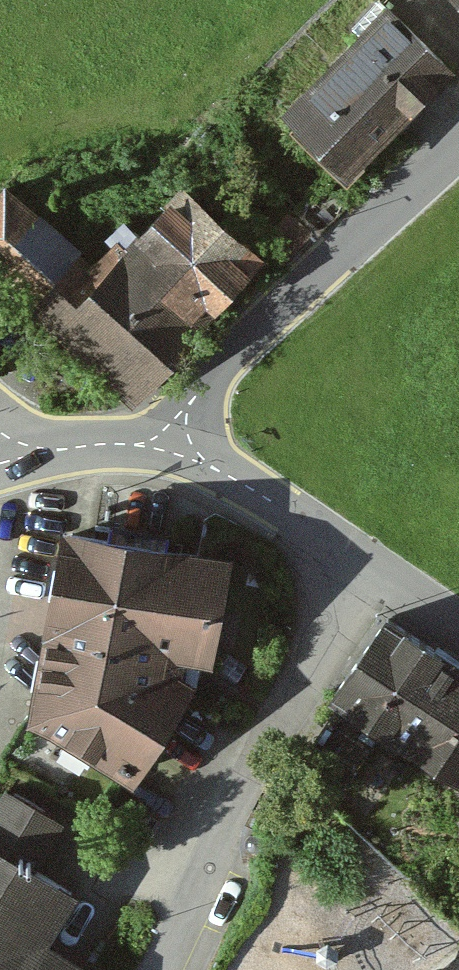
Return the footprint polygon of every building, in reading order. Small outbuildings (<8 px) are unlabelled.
[(378,9),(369,0),(344,27),(353,35),(330,60),(281,109),(338,168),(387,119),(440,67),(388,14),(388,15),(380,7),(378,9)] [(101,238),(106,245),(191,319),(192,320),(250,258),(175,188),(132,234),(116,222),(101,238)] [(28,305),(73,256),(0,189),(0,279),(28,305)] [(73,256),(28,305),(27,306),(119,391),(118,391),(121,394),(191,319),(106,245),(84,267),(73,256)] [(213,560),(190,556),(159,550),(161,538),(102,527),(100,539),(62,532),(28,713),(121,770),(175,683),(160,674),(169,648),(196,653),(213,560)] [(400,744),(453,667),(454,666),(379,616),(325,693),(399,745),(400,744)] [(453,667),(400,744),(399,745),(405,749),(452,782),(454,781),(458,784),(458,671),(453,667)] [(302,759),(327,776),(352,740),(343,734),(327,723),(302,759)] [(24,812),(0,797),(0,850),(24,812)] [(31,941),(63,891),(0,851),(0,969),(76,969),(31,941)]
